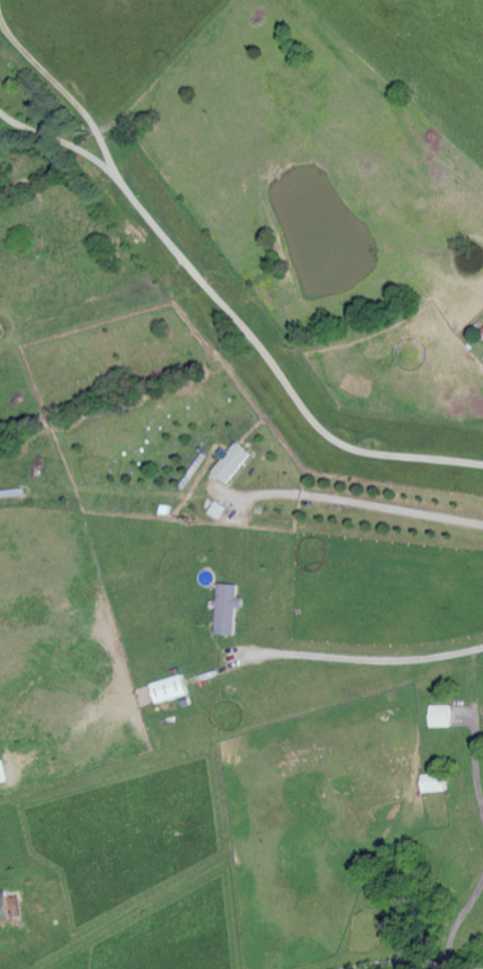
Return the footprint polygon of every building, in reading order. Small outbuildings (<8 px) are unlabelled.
[(214,471),(230,485),(254,456),(240,444),(232,454),(230,452),(214,471)] [(220,636),(238,637),(239,610),(246,610),(246,600),(240,599),(241,586),(222,585),(220,636)] [(191,696),(184,676),(153,686),(159,705),(191,696)] [(432,729),(453,728),(452,706),(431,707),(432,729)] [(8,891),(0,893),(0,922),(13,920),(8,891)]
